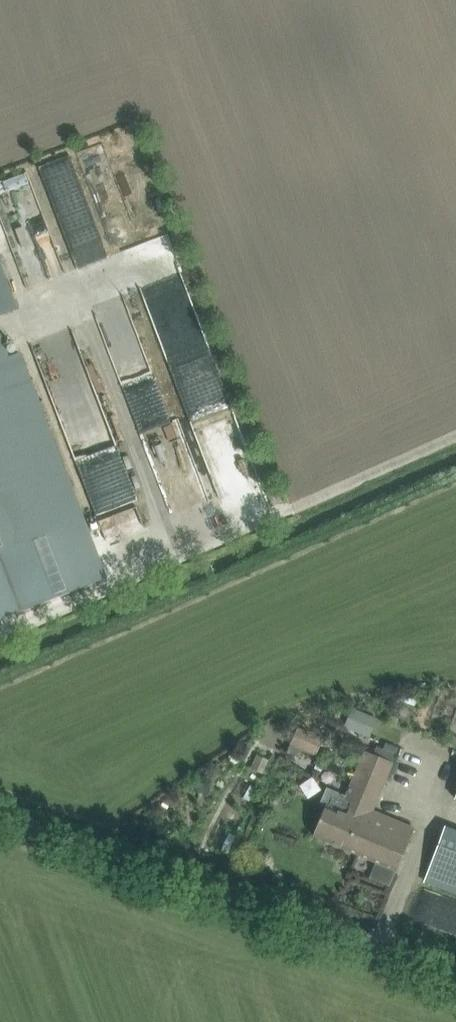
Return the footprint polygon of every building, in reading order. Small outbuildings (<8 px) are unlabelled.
[(108,153),(111,162),(130,157),(127,147),(108,153)] [(0,180),(0,206),(35,195),(27,171),(0,180)] [(75,263),(104,258),(99,225),(86,228),(85,221),(69,224),(75,263)] [(13,292),(0,258),(0,297),(13,292)] [(138,431),(169,421),(128,302),(97,312),(138,431)] [(103,578),(87,536),(17,352),(9,355),(0,331),(0,618),(103,578)] [(150,450),(150,453),(150,455),(150,457),(151,459),(151,462),(152,464),(153,466),(155,468),(156,469),(157,471),(159,473),(161,474),(163,475),(167,477),(169,478),(171,479),(176,479),(178,479),(181,479),(183,478),(185,478),(189,476),(191,475),(193,473),(195,472),(196,470),(198,468),(199,467),(200,464),(201,462),(202,460),(203,458),(203,456),(203,453),(203,451),(203,449),(202,447),(202,444),(201,442),(200,440),(199,438),(197,436),(196,434),(194,433),(192,431),(190,430),(188,429),(184,427),(179,426),(177,426),(175,426),(172,426),(170,427),(168,427),(166,428),(163,429),(161,431),(160,432),(158,434),(156,435),(155,437),(153,439),(152,441),(151,443),(151,446),(150,448),(150,450)] [(85,483),(102,526),(140,512),(124,468),(85,483)] [(170,505),(170,507),(170,510),(170,512),(171,514),(171,516),(172,519),(173,521),(175,523),(176,524),(178,526),(179,528),(183,530),(185,532),(187,533),(192,534),(197,534),(201,534),(204,533),(206,533),(208,532),(210,531),(212,530),(214,528),(216,527),(217,525),(219,523),(220,521),(221,519),(222,517),(223,515),(223,512),(224,510),(224,508),(224,505),(224,503),(223,501),(223,499),(222,496),(221,494),(219,492),(218,490),(216,488),(215,487),(213,485),(211,484),(209,483),(207,482),(204,481),(202,481),(200,480),(197,480),(195,480),(193,480),(190,481),(188,482),(186,483),(184,484),(182,485),(180,486),(178,488),(176,490),(175,492),(174,494),(172,496),(171,498),(171,500),(170,502),(170,505)] [(352,707),(344,725),(363,733),(368,735),(376,717),(371,715),(352,707)] [(297,728),(290,743),(303,749),(316,755),(323,740),(297,728)] [(290,743),(287,751),(299,757),(303,749),(290,743)] [(321,816),(313,834),(360,854),(371,828),(359,823),(361,818),(373,823),(377,813),(372,811),(396,752),(376,744),(373,753),(364,749),(346,795),(326,786),(319,802),(326,805),(321,816)] [(313,797),(322,786),(311,776),(301,787),(313,797)] [(361,818),(359,823),(371,828),(360,854),(397,870),(405,852),(414,827),(377,813),(373,823),(361,818)] [(432,861),(425,880),(455,892),(455,841),(441,835),(432,861)]
